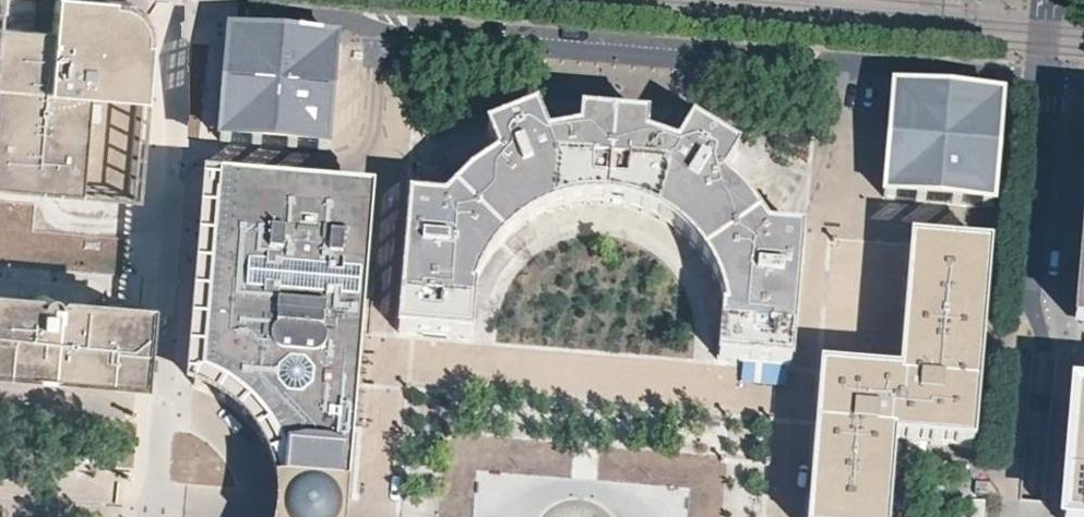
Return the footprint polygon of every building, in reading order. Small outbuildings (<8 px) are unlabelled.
[(102,0),(0,0),(0,186),(33,188),(54,190),(129,196),(144,22),(145,4),(102,0)] [(338,41),(231,32),(225,94),(221,140),(329,148),(338,41)] [(1000,98),(891,88),(881,196),(990,206),(995,154),(1000,98)] [(442,208),(409,204),(398,332),(472,338),(473,333),(478,307),(479,304),(489,282),(492,275),(503,260),(507,254),(524,240),(539,229),(547,226),(567,220),(573,219),(599,216),(607,217),(622,219),(643,226),(645,227),(672,243),(674,245),(687,259),(700,281),(705,289),(712,313),(712,317),(715,332),(715,358),(789,364),(801,235),(766,231),(749,203),(722,179),(738,154),(692,128),(676,152),(646,143),(646,124),(582,118),(580,139),(548,142),(536,115),(487,135),(497,161),(468,182),(442,208)] [(238,191),(207,188),(200,300),(200,305),(192,392),(222,406),(227,411),(247,431),(260,451),(268,464),(273,492),(274,516),(338,516),(355,337),(367,337),(371,267),(359,266),(364,188),(240,177),(238,191)] [(820,370),(811,486),(808,516),(887,516),(894,440),(971,446),(979,350),(988,251),(908,244),(897,376),(820,370)] [(0,366),(24,368),(53,371),(84,373),(95,374),(106,375),(135,378),(140,308),(0,296),(0,366)] [(1072,396),(1062,516),(1083,516),(1083,397),(1072,396)]
